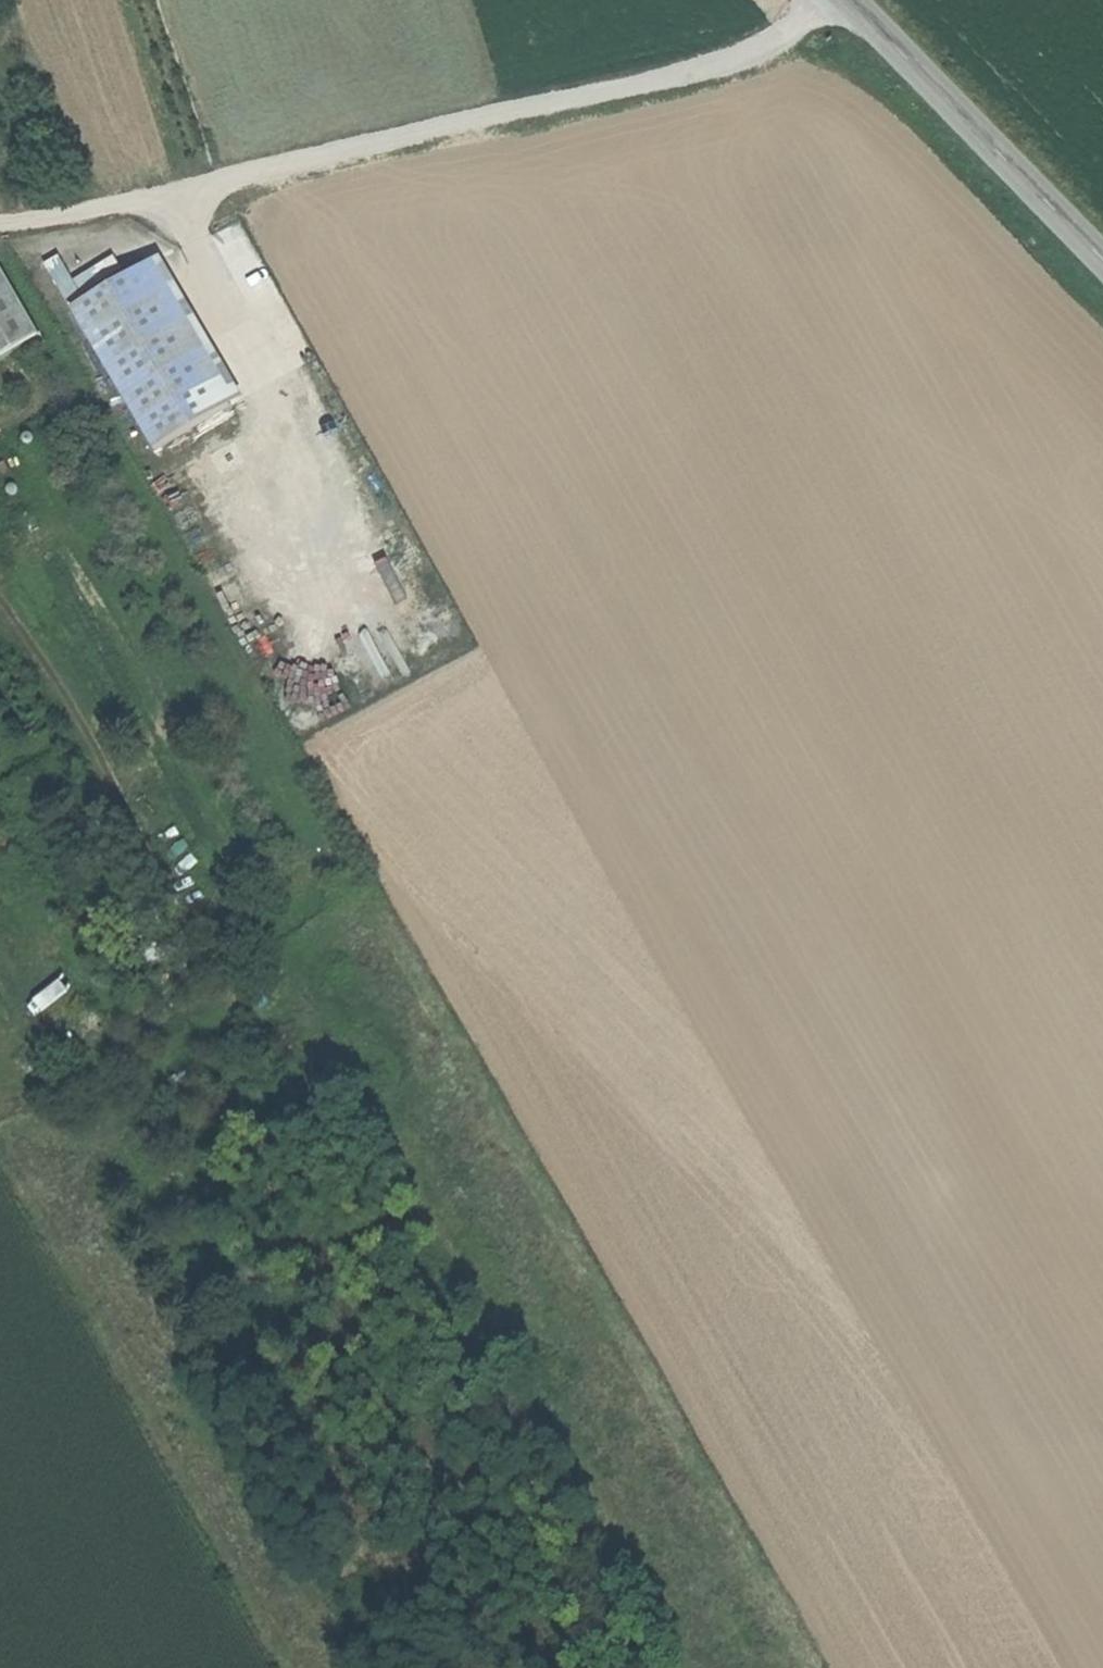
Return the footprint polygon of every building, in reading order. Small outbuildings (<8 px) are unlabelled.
[(63,254),(50,261),(68,298),(125,271),(119,259),(75,279),(63,254)] [(41,337),(0,264),(0,265),(0,361),(41,337)] [(156,451),(230,408),(150,266),(73,310),(156,451)]
